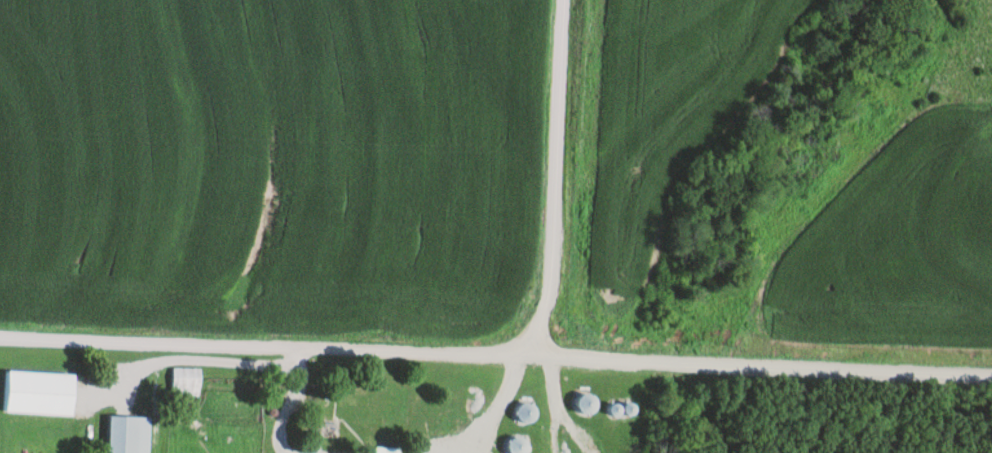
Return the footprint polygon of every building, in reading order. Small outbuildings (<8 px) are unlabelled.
[(166,397),(194,397),(194,369),(166,369),(166,397)] [(2,371),(0,413),(66,416),(67,374),(2,371)] [(584,416),(593,400),(579,392),(570,408),(584,416)] [(523,424),(531,409),(519,402),(510,417),(523,424)] [(605,405),(605,415),(628,417),(629,406),(605,405)] [(103,417),(102,452),(143,452),(143,417),(103,417)] [(298,436),(298,421),(286,421),(286,436),(298,436)] [(506,452),(518,452),(524,447),(514,436),(501,448),(506,452)]
